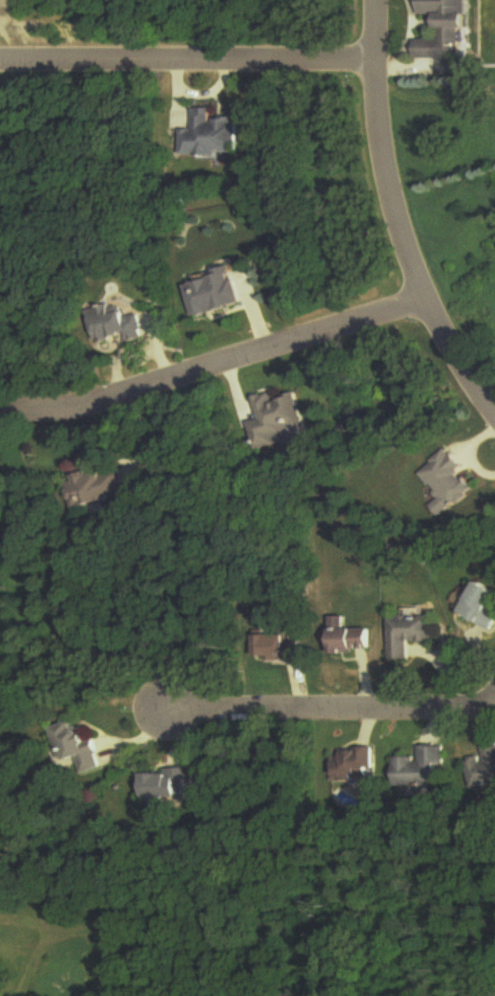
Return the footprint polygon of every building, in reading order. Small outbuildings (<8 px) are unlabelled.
[(469,0),(420,0),(420,16),(439,16),(439,41),(417,41),(417,60),(464,60),(464,30),(469,30),(469,0)] [(216,119),(216,109),(198,109),(198,130),(186,129),(186,155),(243,155),(244,119),(216,119)] [(198,317),(246,304),(237,270),(189,283),(198,317)] [(142,314),(129,316),(127,307),(96,313),(102,342),(129,337),(130,343),(147,340),(142,314)] [(259,450),(312,439),(303,396),(277,402),(276,393),(259,397),(264,421),(253,423),(259,450)] [(432,507),(444,519),(475,488),(461,474),(467,468),(447,449),(420,476),(442,497),(432,507)] [(135,496),(127,466),(70,480),(77,510),(135,496)] [(482,582),(463,614),(494,633),(494,631),(494,612),(493,611),(494,608),(494,590),(482,582)] [(435,644),(435,618),(393,618),(393,661),(412,661),(412,644),(435,644)] [(374,653),(374,630),(335,630),(335,653),(374,653)] [(259,636),(259,660),(293,660),(293,636),(259,636)] [(56,727),(63,763),(82,759),(85,774),(105,769),(99,739),(90,741),(88,728),(77,731),(76,723),(56,727)] [(486,758),(469,762),(474,788),(494,784),(494,742),(483,744),(486,758)] [(447,765),(446,746),(422,746),(422,758),(396,758),(397,786),(441,786),(440,765),(447,765)] [(374,749),(335,749),(335,781),(374,781),(374,749)] [(146,772),(146,801),(192,801),(192,772),(146,772)]
